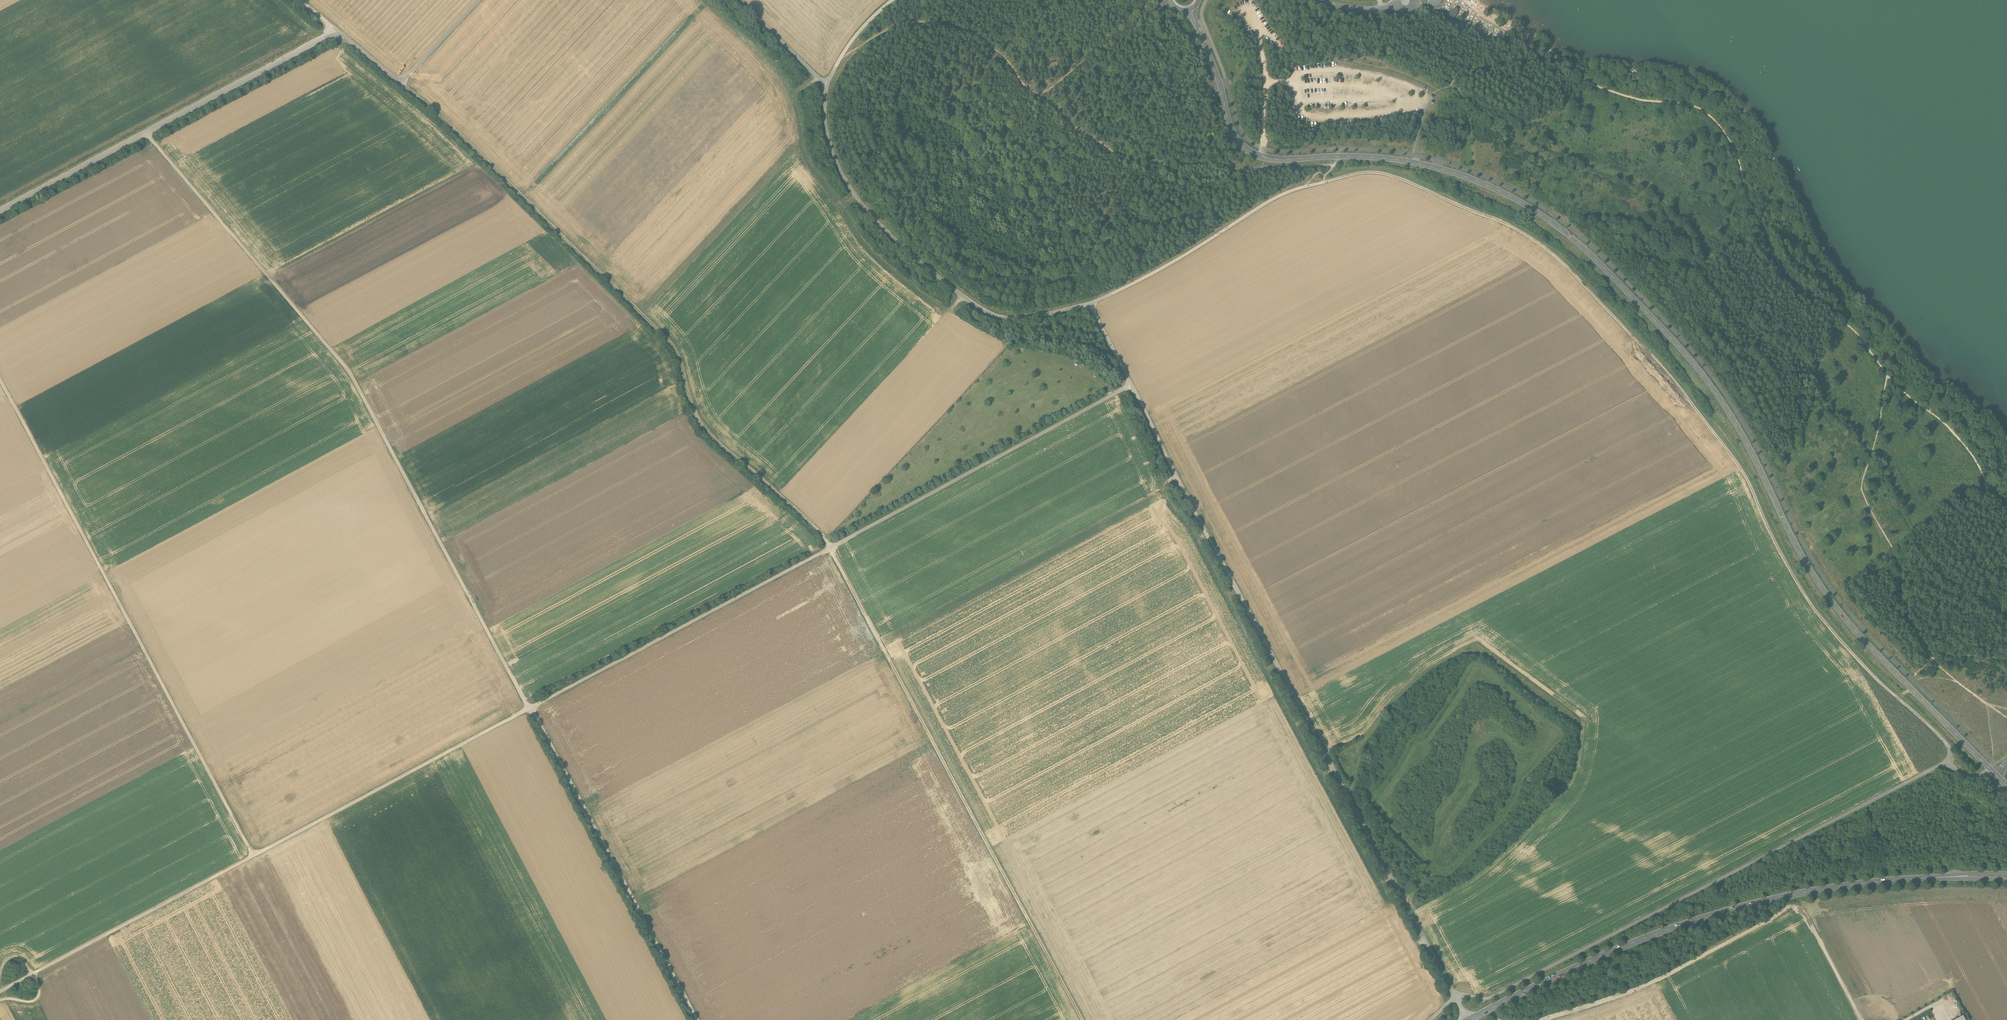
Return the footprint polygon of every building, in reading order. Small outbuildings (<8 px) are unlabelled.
[(1459,11),(1454,8),(1451,14),(1456,17),(1459,11)]
